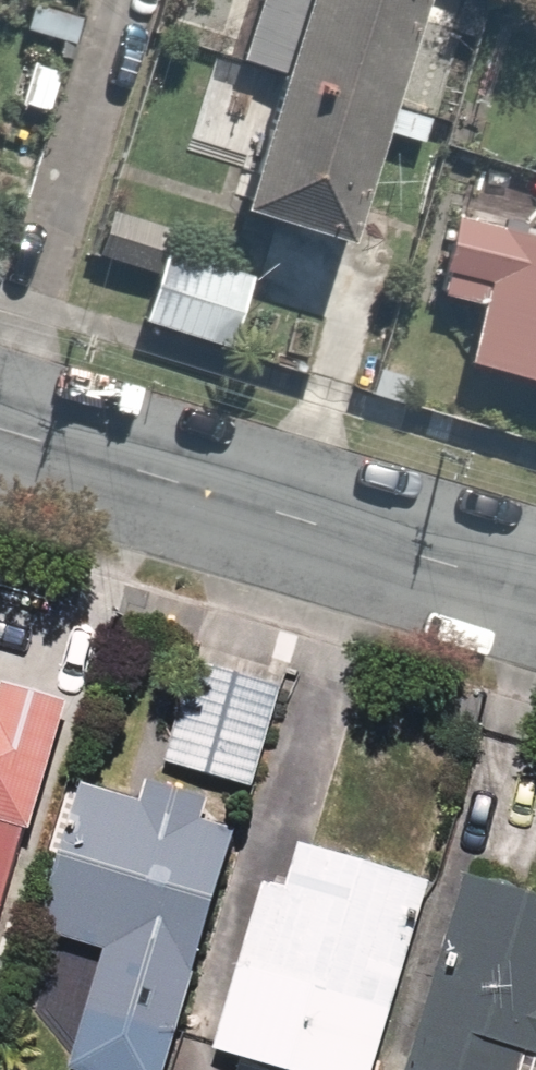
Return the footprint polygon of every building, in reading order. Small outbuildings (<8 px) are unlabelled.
[(242,209),(350,243),(425,0),(308,0),(242,209)] [(430,118),(396,108),(389,133),(424,143),(430,118)] [(418,284),(465,295),(450,357),(535,378),(535,222),(438,198),(418,284)] [(151,324),(229,349),(253,278),(175,252),(151,324)] [(247,784),(277,674),(182,647),(151,758),(247,784)] [(61,669),(0,651),(0,866),(61,669)] [(132,801),(65,782),(26,923),(96,943),(61,1069),(172,1069),(240,831),(212,823),(218,803),(138,781),(132,801)] [(288,834),(272,883),(251,877),(193,1052),(249,1069),(364,1069),(427,880),(288,834)] [(453,864),(387,1069),(535,1069),(535,890),(453,864)]
